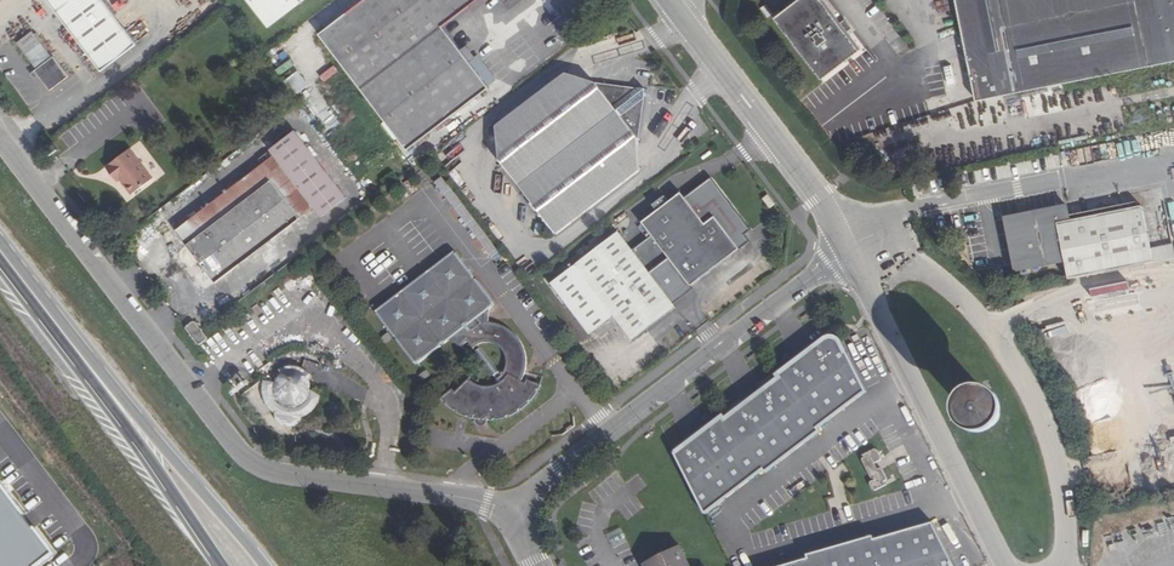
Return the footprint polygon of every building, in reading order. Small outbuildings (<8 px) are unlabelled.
[(103,0),(49,0),(102,70),(136,44),(103,0)] [(268,27),(304,0),(247,0),(268,27)] [(320,34),(408,149),(489,88),(443,25),(476,0),(365,0),(320,34)] [(824,0),(800,0),(776,18),(823,78),(861,48),(824,0)] [(977,101),(1173,63),(1173,0),(956,0),(977,101)] [(68,77),(53,57),(34,71),(50,91),(68,77)] [(65,67),(68,75),(84,68),(81,60),(65,67)] [(556,234),(654,160),(639,139),(645,90),(596,84),(580,63),(483,139),(556,234)] [(287,80),(297,95),(310,85),(300,71),(287,80)] [(318,115),(327,134),(344,126),(335,107),(318,115)] [(344,197),(294,130),(255,159),(259,165),(187,221),(198,236),(174,254),(202,292),(314,208),(320,216),(344,197)] [(153,178),(133,152),(129,155),(121,145),(103,160),(110,170),(114,167),(134,192),(153,178)] [(259,165),(255,159),(183,215),(187,221),(259,165)] [(398,178),(393,172),(381,182),(386,188),(398,178)] [(642,223),(652,236),(669,259),(691,287),(739,250),(715,217),(705,225),(681,194),(669,203),(658,212),(642,223)] [(653,206),(658,212),(669,203),(664,197),(653,206)] [(1006,222),(1017,275),(1068,264),(1072,282),(1154,265),(1142,210),(1071,225),(1067,209),(1006,222)] [(649,274),(632,251),(617,233),(551,283),(589,334),(613,316),(632,340),(674,307),(649,274)] [(652,236),(650,238),(667,261),(669,259),(652,236)] [(650,238),(632,251),(649,274),(667,261),(650,238)] [(472,382),(469,379),(455,392),(453,389),(441,399),(444,402),(445,402),(446,402),(446,403),(446,404),(452,410),(454,411),(455,410),(456,410),(457,411),(457,412),(456,412),(465,417),(467,418),(467,417),(467,416),(468,416),(469,416),(469,417),(469,418),(479,421),(480,421),(480,420),(480,419),(481,419),(482,419),(482,420),(482,421),(493,421),(493,420),(493,419),(494,419),(495,419),(496,419),(496,420),(496,421),(497,421),(507,418),(507,417),(507,416),(508,416),(509,416),(509,417),(519,412),(519,411),(519,410),(520,409),(521,410),(529,403),(529,402),(529,401),(530,400),(531,401),(538,392),(537,392),(537,391),(537,390),(538,389),(539,390),(541,386),(527,380),(525,383),(521,381),(522,381),(525,372),(526,362),(525,353),(522,344),(517,336),(510,330),(501,325),(492,323),(485,323),(480,316),(493,306),(492,305),(494,304),(492,303),(493,302),(476,279),(475,280),(473,277),(474,276),(456,253),(456,254),(454,253),(453,254),(452,253),(433,268),(433,267),(429,270),(430,271),(427,273),(426,272),(403,290),(404,291),(401,293),(400,292),(377,310),(378,311),(376,312),(377,313),(376,314),(394,337),(395,336),(397,339),(396,340),(414,363),(415,362),(416,364),(417,362),(418,364),(441,346),(440,345),(444,343),(444,344),(449,340),(462,348),(465,344),(468,342),(500,383),(495,385),(489,387),(483,387),(478,385),(472,382)] [(200,331),(193,323),(185,328),(192,337),(200,331)] [(206,340),(200,331),(192,337),(198,346),(206,340)] [(722,410),(678,450),(705,514),(763,470),(766,473),(820,431),(818,428),(866,391),(842,343),(840,341),(838,339),(837,338),(835,338),(833,338),(832,339),(829,341),(775,368),(776,371),(724,413),(722,410)] [(307,378),(310,375),(308,372),(305,370),(303,368),(301,368),(300,367),(293,366),(292,366),(290,366),(288,366),(287,367),(284,368),(282,368),(279,370),(282,375),(280,376),(279,378),(276,382),(265,378),(264,382),(263,389),(264,396),(266,402),(268,406),(269,408),(272,411),(275,414),(274,416),(277,420),(284,422),(282,424),(291,425),(290,423),(297,423),(302,420),(301,418),(303,417),(305,417),(307,416),(310,413),(313,411),(317,406),(320,400),(321,397),(310,389),(310,387),(310,383),(309,380),(307,378)] [(881,459),(876,449),(862,456),(863,457),(860,459),(872,481),(868,483),(873,492),(886,486),(885,481),(887,480),(881,467),(877,469),(874,463),(881,459)] [(783,565),(954,565),(932,523),(874,540),(873,536),(807,556),(808,559),(783,565)] [(622,528),(608,534),(614,548),(628,542),(622,528)] [(679,546),(645,564),(645,565),(690,565),(679,546)]
